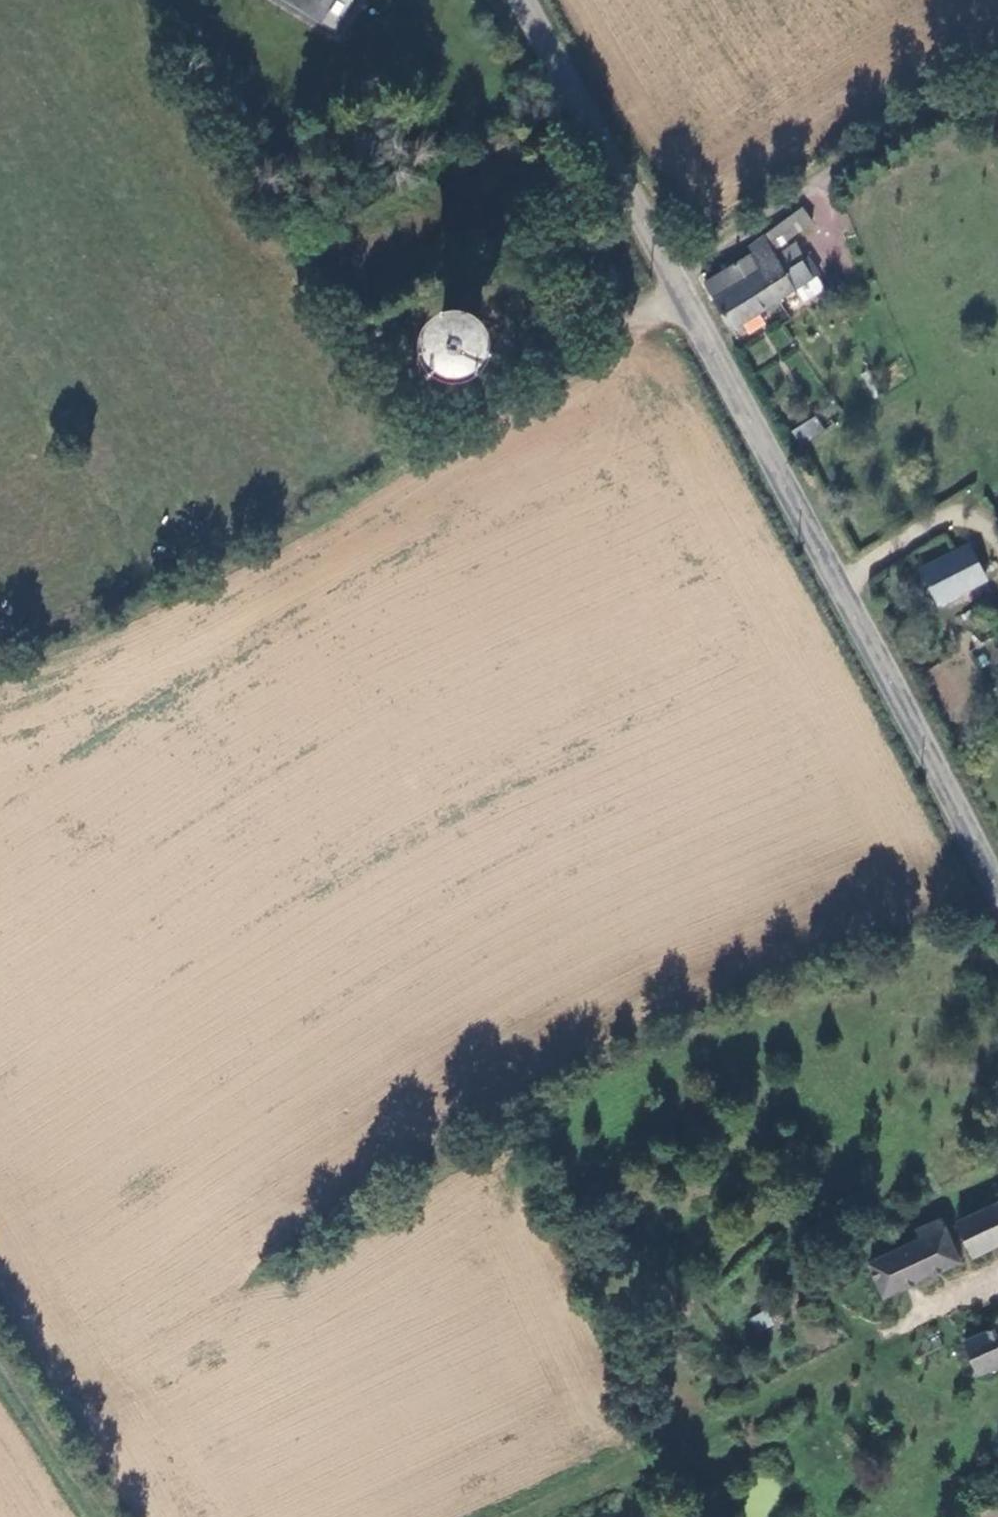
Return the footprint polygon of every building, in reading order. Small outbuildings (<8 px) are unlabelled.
[(325,18),(335,0),(294,0),(325,18)] [(495,136),(480,145),(486,155),(501,146),(495,136)] [(806,211),(805,212),(811,228),(815,225),(806,211)] [(801,265),(798,261),(780,272),(773,260),(770,254),(811,228),(805,212),(748,250),(758,266),(779,300),(795,290),(817,275),(820,274),(810,258),(801,265)] [(780,272),(798,261),(802,258),(794,246),(773,260),(780,272)] [(761,311),(779,300),(758,266),(755,268),(748,256),(705,283),(735,327),(746,321),(761,311)] [(825,287),(817,275),(795,290),(803,302),(825,287)] [(768,320),(761,311),(746,321),(752,330),(768,320)] [(451,326),(448,328),(445,330),(443,333),(441,336),(440,339),(439,343),(439,346),(440,350),(441,353),(443,356),(445,359),(448,361),(451,363),(455,364),(458,365),(462,364),(465,364),(469,362),(472,360),(474,358),(476,355),(478,352),(479,348),(479,345),(479,341),(478,338),(476,334),(474,332),(472,329),(469,327),(466,326),(462,325),(458,325),(455,325),(451,326)] [(817,417),(795,430),(803,443),(826,431),(817,417)] [(919,576),(934,606),(981,582),(966,552),(919,576)] [(997,1241),(997,1201),(957,1220),(972,1254),(997,1241)] [(955,1260),(941,1227),(938,1221),(916,1231),(919,1239),(867,1263),(881,1294),(955,1260)] [(765,1309),(749,1319),(759,1333),(774,1323),(765,1309)] [(965,1342),(978,1374),(997,1365),(997,1326),(965,1342)]
